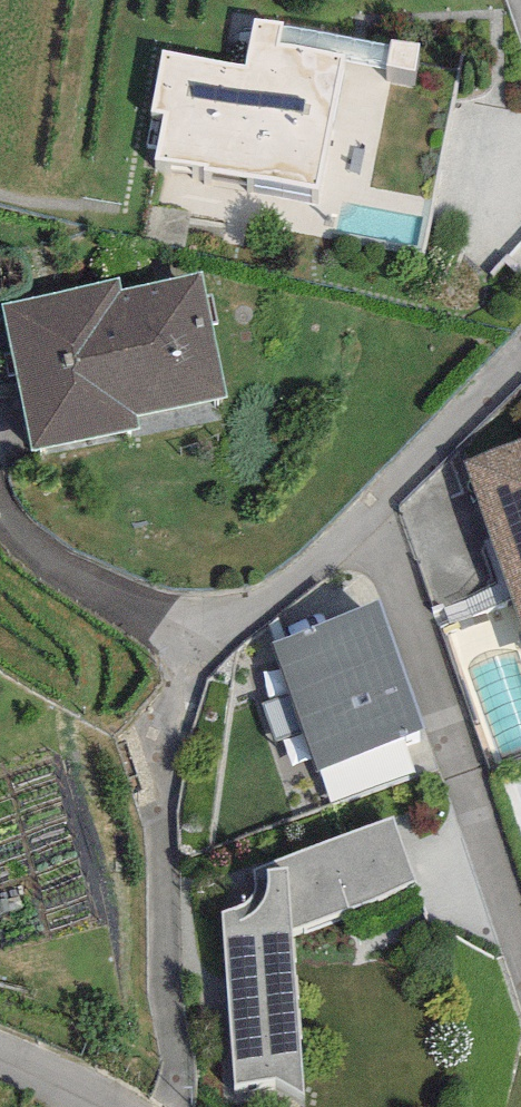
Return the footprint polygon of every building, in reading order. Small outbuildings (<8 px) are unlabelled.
[(225,88),(151,74),(130,188),(310,220),(337,72),(231,53),(225,88)] [(132,277),(16,301),(47,456),(151,435),(147,415),(232,398),(208,282),(136,297),(132,277)] [(453,485),(520,670),(520,460),(453,485)] [(382,614),(287,645),(327,765),(422,734),(382,614)] [(235,1092),(276,1091),(300,1106),(306,1106),(296,936),(416,889),(392,821),(252,874),(250,902),(223,919),(235,1092)]
